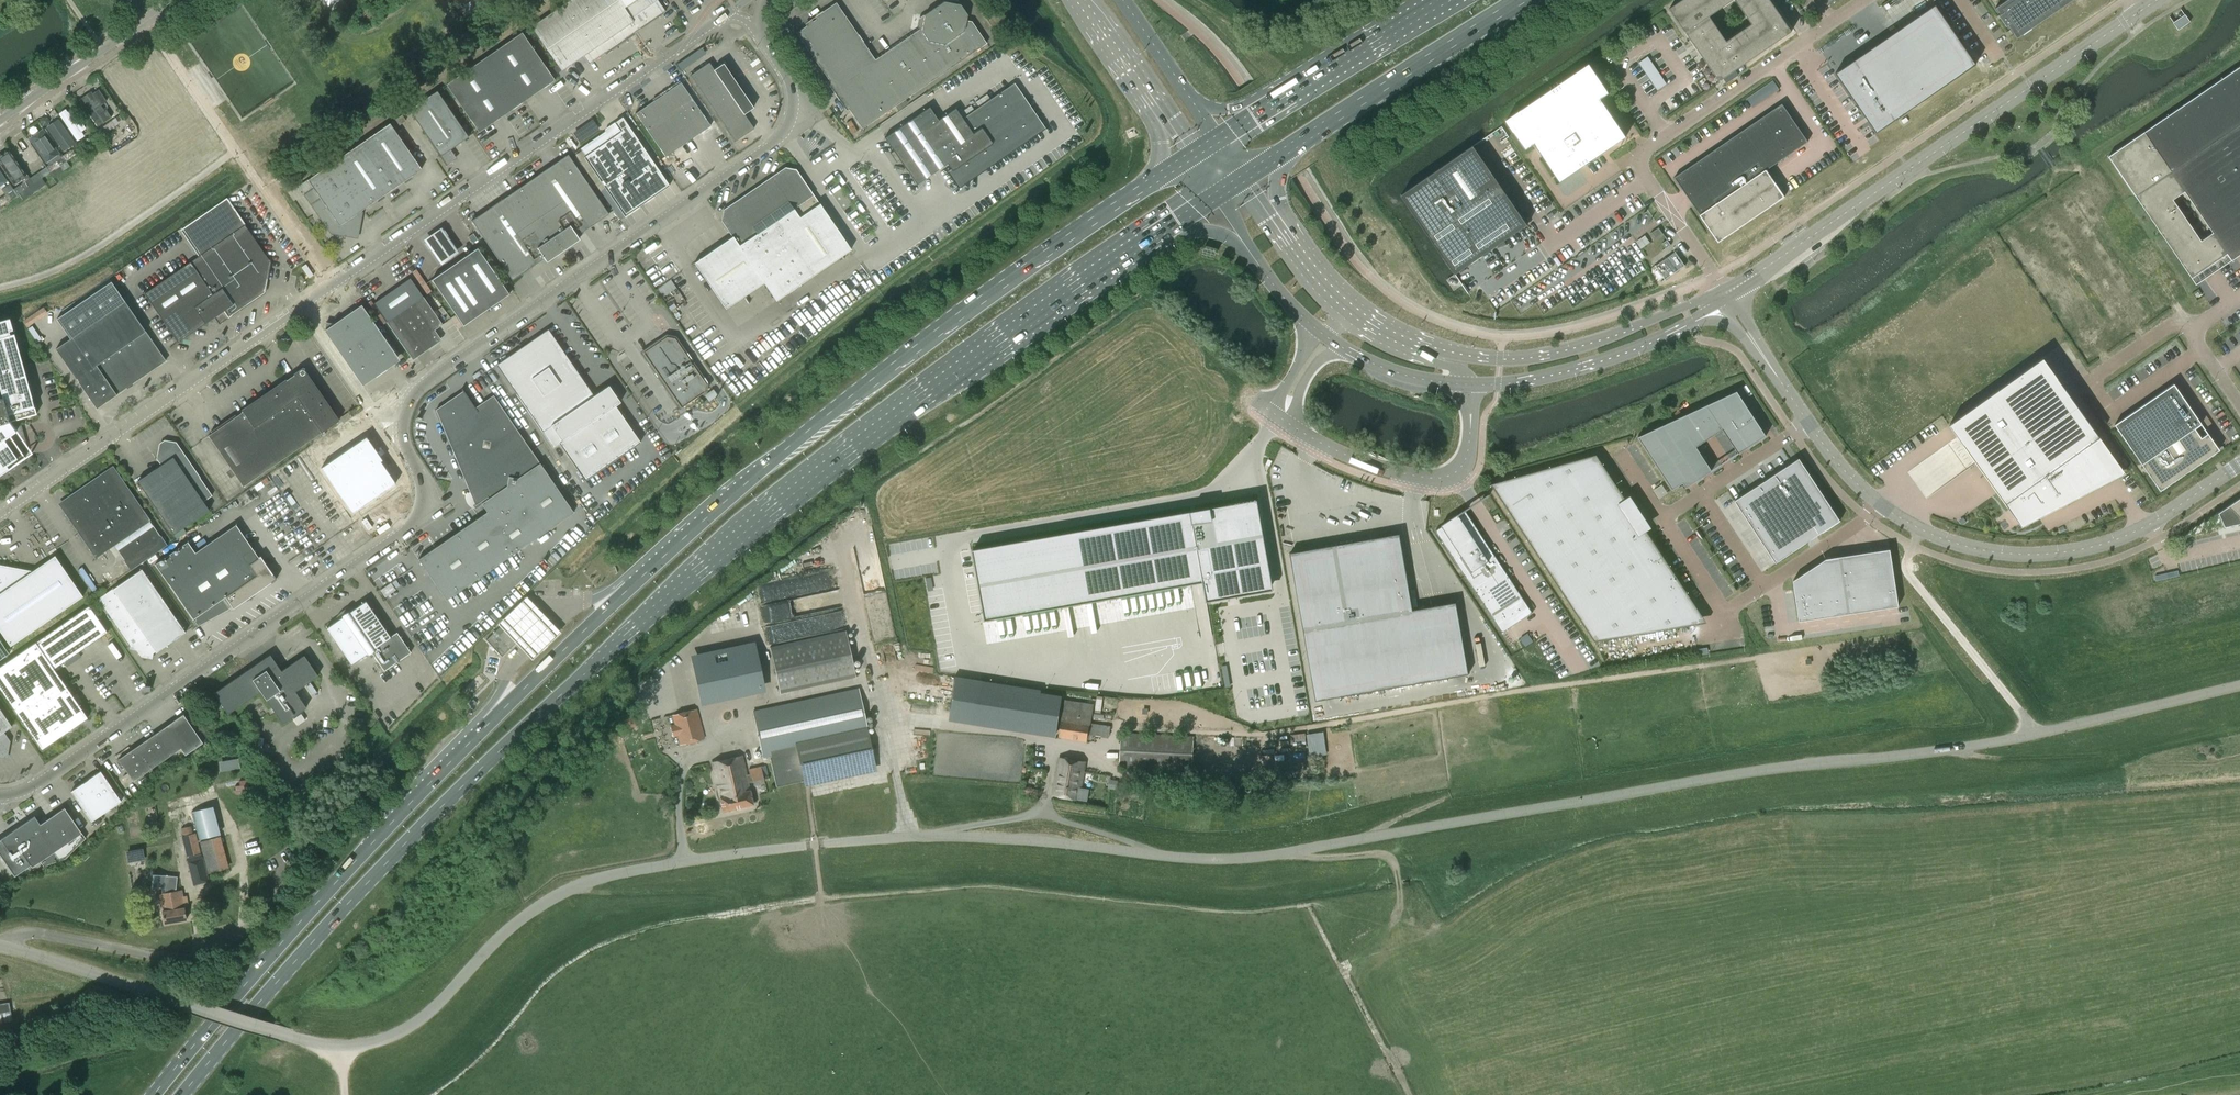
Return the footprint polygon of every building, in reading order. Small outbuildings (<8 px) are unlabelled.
[(531,27),(561,70),(583,56),(589,64),(665,11),(657,0),(571,0),(531,27)] [(1770,0),(1735,0),(1752,24),(1726,41),(1709,16),(1732,0),(1681,0),(1669,8),(1719,81),(1792,31),(1770,0)] [(1997,10),(2000,14),(1998,15),(2005,26),(2010,23),(2019,36),(2072,0),(2012,0),(1997,10)] [(971,21),(966,20),(967,14),(960,4),(944,1),(924,15),(924,16),(921,18),(919,27),(921,30),(921,31),(874,63),(835,6),(796,33),(862,128),(986,43),(971,21)] [(1835,73),(1876,133),(1976,64),(1935,5),(1835,73)] [(2185,14),(2173,23),(2178,30),(2190,22),(2185,14)] [(446,84),(479,132),(555,80),(522,32),(446,84)] [(1655,88),(1664,82),(1646,55),(1637,61),(1655,88)] [(709,62),(690,75),(735,141),(754,128),(744,114),(753,107),(723,63),(713,69),(709,62)] [(1609,93),(1589,63),(1506,120),(1526,150),(1534,144),(1560,181),(1626,136),(1601,99),(1609,93)] [(2144,132),(2108,156),(2135,195),(2196,285),(2232,260),(2239,254),(2239,66),(2144,132)] [(1760,89),(1766,99),(1779,90),(1773,80),(1760,89)] [(665,157),(692,138),(710,126),(681,82),(635,113),(665,157)] [(885,137),(894,150),(890,153),(896,162),(900,160),(916,184),(947,163),(948,164),(945,165),(948,169),(950,168),(960,182),(1039,128),(1012,89),(964,121),(955,108),(938,120),(929,107),(885,137)] [(468,137),(437,91),(409,110),(418,123),(447,165),(448,164),(455,159),(456,158),(450,149),(457,145),(468,137)] [(97,93),(83,103),(101,129),(115,119),(97,93)] [(1674,177),(1693,205),(1718,242),(1784,197),(1784,196),(1766,170),(1808,141),(1782,103),(1674,177)] [(78,141),(90,133),(73,109),(61,117),(78,141)] [(391,122),(396,128),(406,121),(402,115),(391,122)] [(580,148),(581,149),(585,156),(583,157),(624,217),(669,185),(622,117),(614,122),(615,124),(580,148)] [(103,128),(106,133),(117,125),(114,120),(103,128)] [(62,121),(50,129),(65,153),(77,145),(62,121)] [(307,180),(298,186),(330,232),(357,236),(360,216),(358,213),(360,211),(382,196),(409,178),(421,169),(390,123),(307,180)] [(62,153),(46,131),(32,141),(48,163),(62,153)] [(89,138),(79,145),(83,150),(92,143),(89,138)] [(27,140),(15,148),(31,172),(43,164),(27,140)] [(62,156),(66,161),(67,161),(76,154),(83,150),(79,145),(72,149),(62,156)] [(0,152),(0,162),(15,185),(29,176),(9,146),(0,152)] [(1473,146),(1401,195),(1455,274),(1527,225),(1473,146)] [(568,154),(471,221),(512,280),(544,258),(547,262),(579,239),(577,235),(609,214),(568,154)] [(62,156),(56,160),(46,167),(50,173),(50,172),(54,177),(70,166),(67,161),(66,161),(62,156)] [(30,178),(34,184),(42,178),(44,177),(50,173),(46,167),(40,171),(30,178)] [(851,249),(796,170),(796,169),(785,167),(723,210),(721,221),(732,237),(694,263),(725,309),(763,283),(776,301),(851,249)] [(13,188),(0,168),(0,197),(13,188)] [(274,174),(276,177),(281,184),(288,180),(281,170),(274,174)] [(34,184),(30,178),(24,182),(14,189),(17,195),(19,194),(23,200),(46,184),(42,178),(34,184)] [(2,206),(11,199),(17,195),(14,189),(7,194),(0,199),(0,203),(2,206)] [(144,293),(178,342),(214,317),(219,324),(223,322),(228,318),(232,315),(264,292),(270,261),(245,225),(245,224),(232,205),(227,198),(180,231),(185,237),(198,257),(144,293)] [(1662,250),(1663,251),(1671,245),(1659,227),(1650,233),(1651,234),(1652,233),(1656,238),(1662,233),(1667,240),(1662,243),(1665,248),(1662,250)] [(441,229),(423,242),(441,267),(459,254),(441,229)] [(468,237),(472,244),(477,240),(473,234),(468,237)] [(468,254),(450,267),(431,280),(463,326),(509,294),(477,248),(468,254)] [(1686,265),(1681,259),(1676,251),(1652,268),(1655,266),(1664,279),(1661,281),(1662,282),(1686,265)] [(410,278),(373,303),(386,322),(423,296),(410,278)] [(70,339),(56,349),(97,408),(166,361),(125,301),(112,281),(57,319),(70,339)] [(423,296),(386,322),(413,360),(414,359),(413,358),(440,339),(434,330),(443,324),(423,296)] [(343,318),(341,325),(326,323),(325,331),(359,381),(367,382),(369,374),(387,362),(394,363),(396,355),(393,351),(361,305),(343,318)] [(27,327),(42,316),(37,309),(22,320),(27,327)] [(25,457),(10,436),(16,431),(10,421),(37,414),(14,334),(10,335),(9,331),(13,330),(12,327),(10,318),(0,321),(0,387),(3,398),(0,399),(0,475),(25,457)] [(548,329),(496,365),(543,432),(553,447),(559,443),(585,480),(640,443),(640,442),(615,406),(620,402),(609,385),(594,396),(548,329)] [(688,353),(686,354),(675,338),(667,337),(643,353),(681,408),(704,392),(706,384),(705,383),(708,382),(705,378),(703,379),(690,361),(692,359),(688,353)] [(286,345),(253,368),(308,447),(341,424),(286,345)] [(2043,358),(1949,425),(2020,525),(2022,527),(2125,473),(2123,471),(2043,358)] [(2174,384),(2114,424),(2160,491),(2219,450),(2207,433),(2201,437),(2195,428),(2201,424),(2174,384)] [(224,388),(191,411),(246,490),(279,467),(224,388)] [(418,559),(440,591),(446,600),(574,512),(493,395),(475,407),(462,388),(461,389),(463,391),(436,409),(464,478),(480,501),(473,506),(475,509),(482,504),(487,512),(418,559)] [(1738,453),(1747,447),(1764,436),(1764,437),(1766,436),(1765,434),(1764,434),(1738,393),(1737,391),(1735,392),(1735,393),(1707,406),(1723,429),(1738,453)] [(1696,446),(1707,440),(1723,429),(1707,406),(1640,436),(1638,437),(1639,439),(1640,438),(1672,487),(1671,488),(1672,490),(1674,488),(1683,482),(1686,487),(1712,471),(1696,446)] [(382,460),(366,437),(321,468),(352,513),(396,483),(380,461),(382,460)] [(203,501),(212,495),(200,477),(200,478),(176,443),(165,441),(160,444),(158,455),(164,463),(137,481),(174,534),(209,510),(203,501)] [(1590,456),(1491,484),(1594,641),(1632,635),(1694,625),(1678,600),(1688,593),(1645,528),(1627,501),(1622,504),(1598,468),(1590,456)] [(1804,480),(1792,462),(1734,501),(1775,563),(1840,521),(1810,476),(1804,480)] [(113,465),(67,497),(69,500),(62,504),(67,511),(64,512),(96,558),(109,549),(116,558),(121,554),(125,560),(124,560),(130,570),(167,545),(161,535),(160,536),(150,521),(151,520),(113,465)] [(1259,498),(972,548),(985,620),(1204,581),(1207,601),(1275,589),(1259,498)] [(2218,513),(2218,514),(2229,507),(2239,518),(2239,498),(2218,513)] [(1442,526),(1435,531),(1502,633),(1533,613),(1489,546),(1487,548),(1481,538),(1483,536),(1466,511),(1467,510),(1466,509),(1441,525),(1442,526)] [(188,542),(155,565),(193,619),(195,617),(196,619),(194,620),(198,626),(228,609),(232,607),(233,609),(271,582),(272,583),(275,581),(276,579),(276,577),(274,574),(273,574),(261,556),(259,557),(236,525),(195,553),(188,542)] [(1400,534),(1290,553),(1316,700),(1469,674),(1456,602),(1413,610),(1400,534)] [(1873,552),(1878,580),(1894,578),(1890,549),(1873,552)] [(1878,580),(1873,552),(1857,554),(1861,583),(1878,580)] [(1844,585),(1861,583),(1857,554),(1840,557),(1844,585)] [(10,646),(83,596),(55,555),(30,572),(23,571),(24,569),(0,565),(0,630),(10,646)] [(1828,588),(1844,585),(1840,557),(1826,559),(1824,560),(1828,588)] [(1824,560),(1808,570),(1811,590),(1828,588),(1824,560)] [(142,569),(98,599),(131,646),(133,644),(141,657),(152,658),(152,655),(185,632),(142,569)] [(1812,597),(1811,590),(1808,570),(1793,581),(1796,599),(1812,597)] [(91,578),(83,584),(90,595),(98,589),(91,578)] [(1898,606),(1894,578),(1878,580),(1882,609),(1898,606)] [(1878,580),(1861,583),(1865,611),(1882,609),(1878,580)] [(1849,614),(1865,611),(1861,583),(1844,585),(1849,614)] [(1832,616),(1849,614),(1844,585),(1828,588),(1832,616)] [(1811,590),(1812,597),(1816,619),(1832,616),(1828,588),(1811,590)] [(1799,621),(1816,619),(1812,597),(1796,599),(1799,621)] [(536,659),(562,633),(527,598),(502,623),(503,624),(518,640),(536,659)] [(343,617),(326,628),(351,664),(368,653),(369,655),(372,653),(384,671),(411,652),(397,632),(390,636),(368,604),(351,615),(348,611),(342,615),(343,617)] [(0,666),(0,688),(41,749),(88,717),(54,668),(107,632),(89,605),(0,666)] [(486,640),(501,655),(502,656),(518,640),(503,624),(486,640)] [(779,693),(855,676),(845,630),(769,647),(779,693)] [(752,645),(694,658),(704,701),(761,689),(752,645)] [(270,654),(254,666),(214,693),(228,713),(260,691),(283,724),(306,707),(295,691),(318,675),(304,655),(281,671),(270,654)] [(858,689),(753,712),(763,757),(769,756),(770,759),(772,758),(778,784),(803,778),(874,763),(868,734),(858,689)] [(713,704),(716,721),(737,717),(735,700),(713,704)] [(1059,732),(1059,737),(1087,741),(1087,740),(1087,739),(1088,730),(1110,734),(1111,726),(1107,725),(1094,723),(1090,723),(1091,721),(1093,705),(1066,701),(1063,718),(1062,719),(1061,719),(1061,721),(1059,732)] [(6,757),(9,741),(3,732),(12,726),(0,709),(0,756),(6,757)] [(675,725),(671,727),(673,737),(678,736),(680,745),(689,742),(704,738),(697,710),(673,716),(675,725)] [(183,714),(119,759),(134,780),(181,748),(184,752),(202,740),(183,714)] [(631,716),(628,719),(634,725),(637,722),(631,716)] [(1307,748),(1307,754),(1323,753),(1322,731),(1290,733),(1291,749),(1307,748)] [(1192,771),(1192,768),(1194,737),(1121,734),(1120,767),(1192,771)] [(742,756),(712,762),(720,797),(723,811),(753,804),(750,790),(747,780),(748,780),(747,775),(746,775),(742,756)] [(223,761),(225,771),(241,768),(240,758),(223,761)] [(1059,758),(1053,795),(1079,799),(1085,762),(1059,758)] [(754,786),(765,783),(764,781),(769,780),(766,765),(748,769),(750,777),(752,777),(754,786)] [(101,771),(71,791),(92,821),(121,801),(101,771)] [(219,834),(212,806),(192,811),(199,839),(219,834)] [(35,816),(0,840),(0,855),(15,876),(31,865),(32,867),(82,833),(65,807),(40,824),(35,816)] [(199,845),(196,833),(182,837),(187,857),(200,853),(198,845),(199,845)] [(220,836),(200,841),(207,874),(229,868),(220,836)] [(142,858),(140,851),(128,853),(129,860),(142,858)] [(194,884),(198,883),(208,881),(203,858),(188,861),(194,884)] [(184,907),(188,906),(185,892),(182,892),(177,865),(154,869),(161,910),(162,910),(164,923),(186,919),(184,907)]
